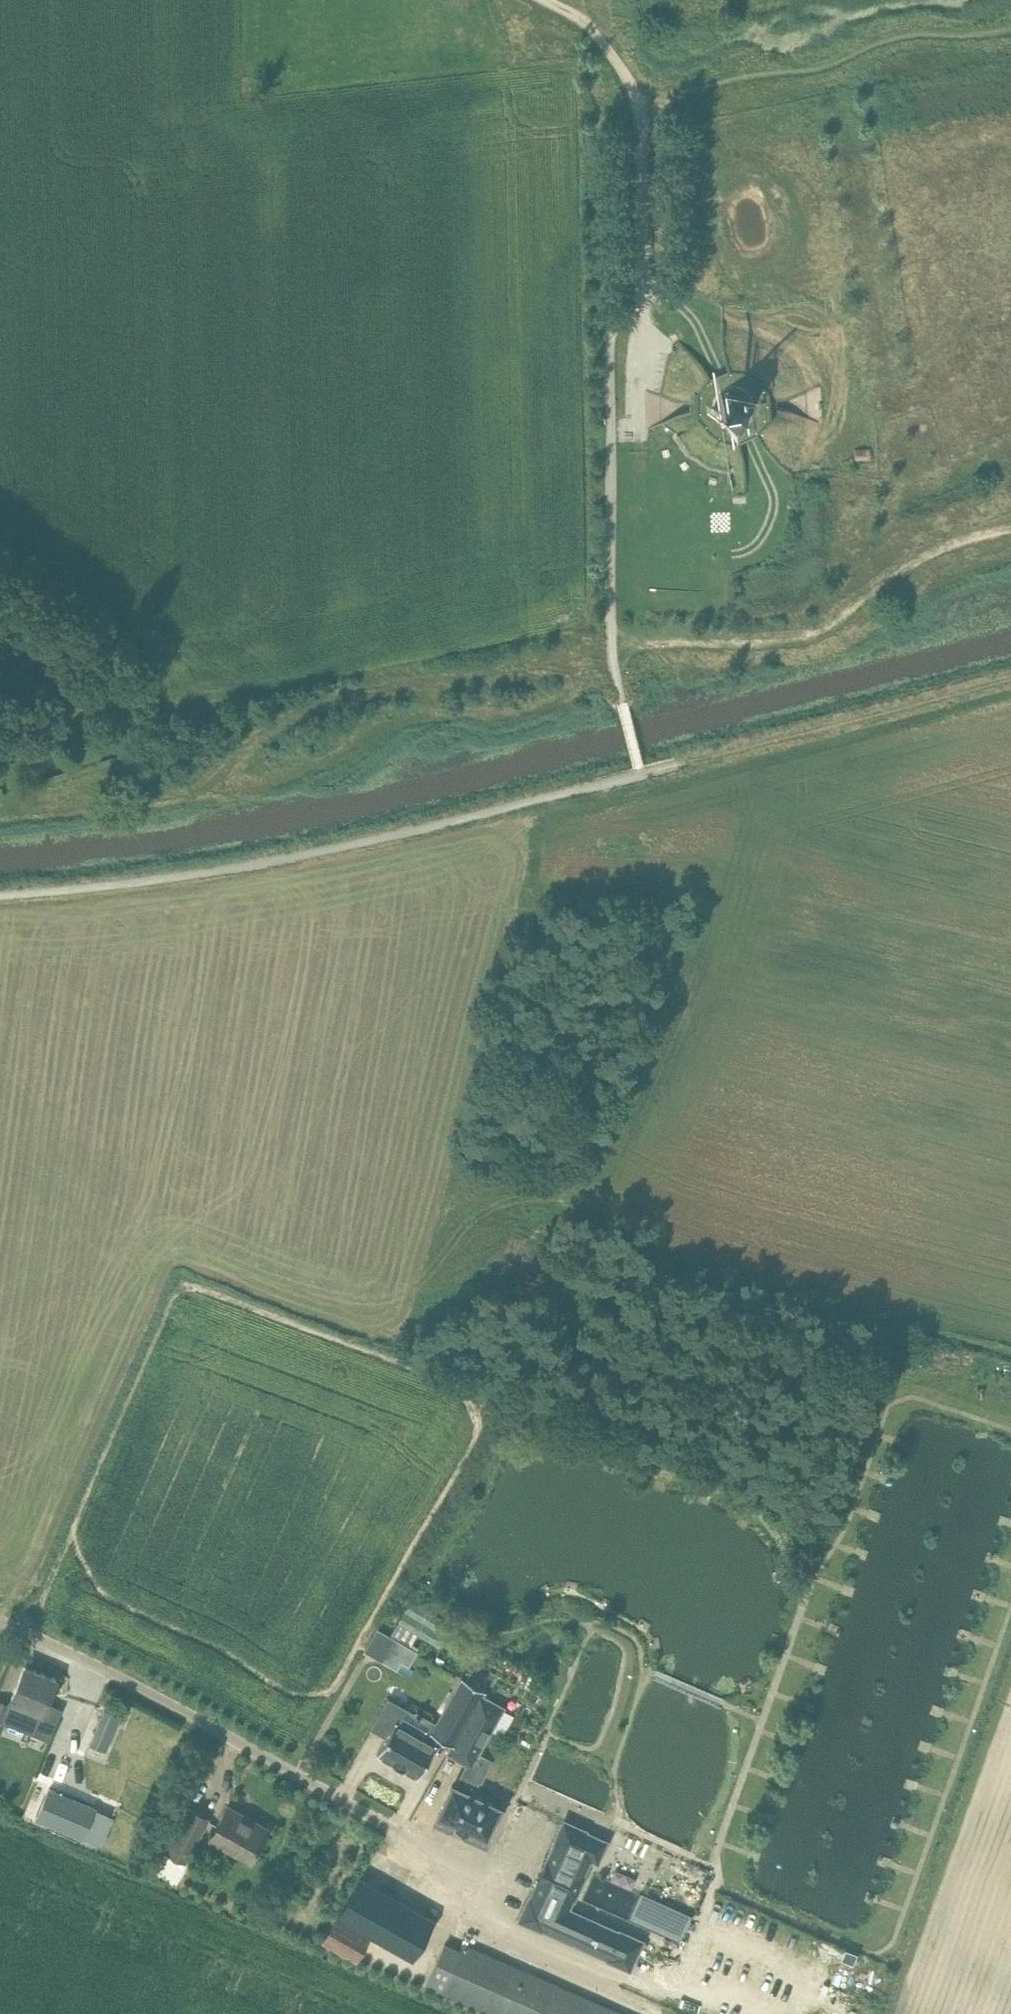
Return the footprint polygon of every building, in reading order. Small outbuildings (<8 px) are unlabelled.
[(683,402),(675,398),(675,421),(684,416),(692,414),(692,420),(703,437),(712,431),(727,439),(743,439),(758,430),(767,435),(776,418),(776,412),(785,413),(793,417),(793,394),(784,399),(776,401),(776,395),(765,378),(756,384),(741,376),(725,377),(710,385),(701,380),(692,398),(692,403),(683,402)] [(380,1629),(368,1653),(396,1667),(399,1660),(410,1665),(422,1640),(396,1628),(393,1635),(380,1629)] [(434,1661),(441,1665),(444,1659),(437,1656),(434,1661)] [(9,1709),(5,1720),(34,1732),(42,1712),(50,1716),(54,1704),(47,1701),(49,1697),(56,1678),(25,1665),(17,1684),(11,1699),(9,1703),(11,1704),(9,1709)] [(454,1746),(481,1696),(485,1690),(463,1677),(431,1733),(454,1746)] [(481,1696),(454,1746),(450,1753),(468,1763),(471,1764),(477,1753),(502,1707),(481,1696)] [(3,1722),(9,1709),(11,1704),(9,1703),(0,1699),(0,1731),(3,1722)] [(388,1702),(372,1730),(386,1738),(379,1750),(401,1762),(399,1765),(418,1775),(435,1744),(397,1722),(404,1711),(388,1702)] [(105,1709),(90,1744),(107,1751),(118,1725),(121,1716),(105,1709)] [(471,1764),(468,1763),(456,1787),(452,1785),(439,1814),(456,1822),(455,1824),(468,1830),(469,1828),(486,1836),(500,1807),(473,1794),(489,1760),(477,1753),(471,1764)] [(49,1787),(36,1817),(82,1836),(95,1807),(49,1787)] [(245,1815),(228,1805),(209,1839),(249,1861),(266,1831),(243,1818),(245,1815)] [(208,1818),(191,1809),(156,1872),(173,1883),(208,1818)] [(620,1933),(567,1909),(573,1896),(574,1897),(583,1876),(582,1876),(590,1857),(597,1860),(606,1841),(584,1832),(585,1831),(564,1821),(555,1842),(556,1843),(548,1860),(547,1860),(538,1880),(539,1881),(531,1899),(530,1898),(521,1919),(541,1928),(542,1927),(609,1957),(609,1958),(629,1968),(642,1941),(621,1932),(620,1933)] [(359,1878),(337,1917),(409,1959),(432,1920),(359,1878)] [(641,1896),(629,1921),(680,1944),(692,1919),(641,1896)] [(425,1985),(470,2005),(490,2013),(622,2013),(462,1943),(460,1948),(445,1941),(425,1985)]
